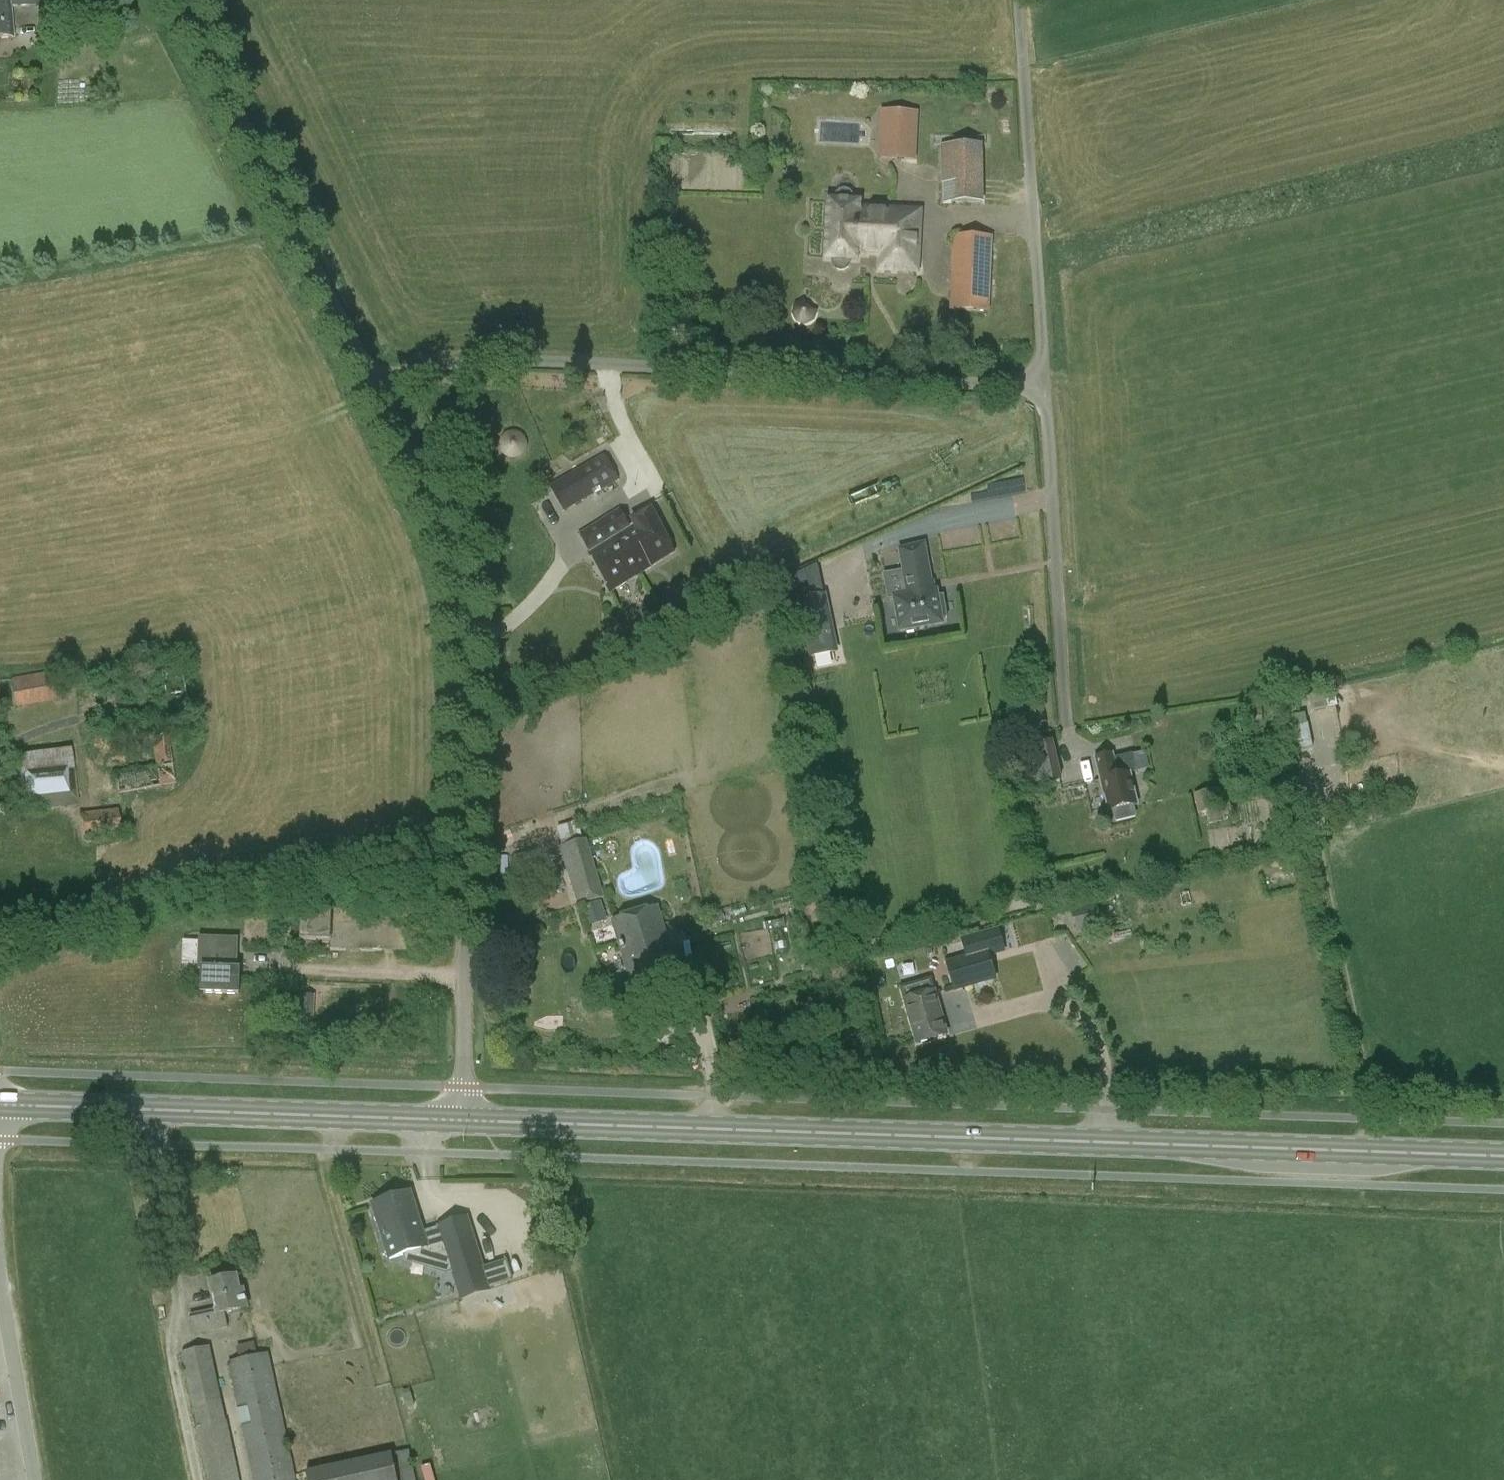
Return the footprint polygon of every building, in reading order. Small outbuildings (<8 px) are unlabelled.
[(35,7),(35,0),(0,0),(0,42),(12,41),(10,9),(35,7)] [(919,112),(879,110),(877,160),(916,162),(919,112)] [(980,146),(942,146),(942,179),(943,205),(981,204),(980,146)] [(858,204),(853,204),(853,198),(852,194),(849,191),(844,190),(840,191),(836,194),(835,197),(835,203),(829,203),(827,258),(832,258),(832,263),(832,267),(835,271),(840,273),(845,271),(848,268),(850,265),(850,259),(855,260),(855,254),(881,255),(880,270),(916,271),(919,213),(857,210),(858,204)] [(950,312),(987,313),(989,237),(952,236),(950,299),(950,312)] [(564,512),(618,481),(604,455),(549,486),(564,512)] [(616,512),(578,536),(595,568),(609,594),(673,554),(650,510),(630,520),(631,524),(626,527),(616,512)] [(935,592),(933,593),(925,543),(897,549),(905,597),(894,599),(899,632),(941,625),(940,621),(947,619),(943,596),(936,598),(935,592)] [(684,581),(662,592),(673,614),(695,602),(684,581)] [(831,624),(826,598),(796,604),(805,648),(808,662),(838,656),(831,624)] [(52,672),(10,679),(14,708),(57,702),(52,672)] [(1031,782),(1059,775),(1052,745),(1023,752),(1031,782)] [(112,772),(114,791),(173,786),(170,759),(164,759),(163,748),(153,749),(154,768),(112,772)] [(71,749),(19,755),(26,812),(79,806),(75,769),(73,769),(71,749)] [(1132,754),(1111,759),(1110,755),(1094,759),(1103,798),(1104,798),(1108,815),(1137,808),(1129,775),(1136,773),(1132,754)] [(1193,795),(1197,815),(1208,813),(1209,820),(1219,818),(1213,791),(1193,795)] [(80,813),(81,830),(118,828),(117,811),(80,813)] [(575,823),(556,826),(559,843),(578,840),(575,823)] [(603,899),(586,840),(559,848),(572,891),(577,906),(583,904),(603,899)] [(585,905),(588,924),(603,921),(600,902),(585,905)] [(611,922),(630,985),(637,1005),(683,991),(677,971),(676,971),(657,908),(611,922)] [(332,913),(301,913),(300,942),(332,944),(332,952),(411,954),(413,914),(332,912),(332,913)] [(237,940),(217,939),(198,939),(197,970),(202,970),(201,994),(238,995),(239,979),(239,970),(236,970),(237,951),(237,940)] [(988,950),(945,963),(954,993),(996,981),(988,950)] [(901,987),(905,1000),(918,1045),(947,1036),(930,979),(901,987)] [(759,1048),(747,1048),(747,1057),(759,1057),(759,1048)] [(409,1192),(371,1205),(388,1259),(427,1247),(430,1246),(433,1256),(438,1254),(443,1270),(446,1279),(472,1271),(475,1270),(459,1220),(430,1229),(432,1235),(424,1238),(409,1192)] [(227,1329),(224,1314),(247,1309),(242,1291),(239,1291),(236,1277),(209,1283),(214,1311),(189,1316),(193,1336),(227,1329)] [(196,1429),(195,1430),(206,1479),(238,1479),(226,1421),(224,1421),(209,1349),(180,1354),(196,1429)] [(267,1354),(227,1363),(253,1479),(295,1479),(267,1354)] [(412,1465),(408,1451),(391,1455),(305,1474),(306,1479),(415,1479),(412,1465)]
